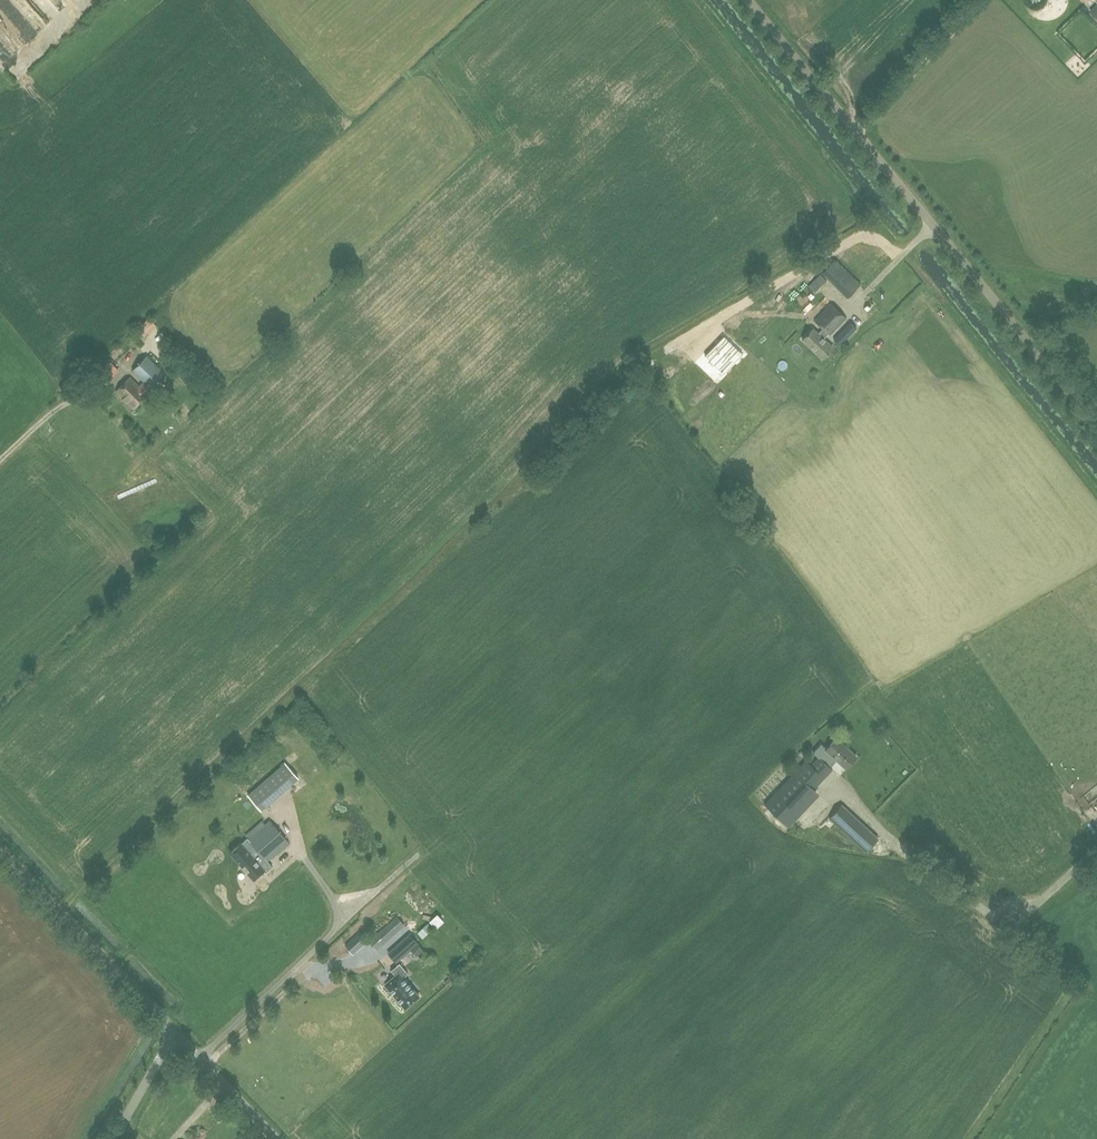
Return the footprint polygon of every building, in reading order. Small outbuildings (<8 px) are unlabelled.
[(29,5),(24,9),(31,20),(36,15),(29,5)] [(834,260),(821,273),(847,298),(859,285),(834,260)] [(817,273),(805,284),(811,291),(824,280),(817,273)] [(846,318),(831,303),(814,320),(818,323),(810,331),(805,326),(790,341),(815,365),(830,350),(820,340),(827,333),(830,335),(846,318)] [(850,322),(834,339),(840,345),(856,328),(850,322)] [(115,363),(125,353),(117,345),(107,354),(115,363)] [(104,353),(90,370),(101,380),(115,363),(104,353)] [(145,392),(153,384),(164,373),(147,355),(132,369),(144,381),(140,386),(130,376),(116,391),(123,397),(134,408),(148,394),(145,392)] [(813,752),(818,757),(811,765),(806,760),(795,771),(814,788),(832,768),(828,764),(835,757),(846,767),(856,756),(836,738),(826,748),(821,744),(813,752)] [(248,795),(261,810),(298,777),(285,762),(248,795)] [(814,788),(795,771),(764,803),(788,826),(819,793),(814,788)] [(878,838),(841,804),(829,818),(866,851),(878,838)] [(289,841),(270,820),(248,838),(247,837),(241,843),(240,842),(230,851),(254,879),(264,870),(266,872),(273,866),(267,860),(289,841)] [(404,924),(396,916),(369,940),(377,948),(404,924)] [(396,961),(417,942),(410,934),(389,952),(396,961)] [(403,977),(408,973),(399,962),(391,970),(395,975),(386,983),(385,983),(385,984),(386,984),(393,993),(392,993),(396,998),(397,998),(405,1007),(404,1007),(405,1008),(406,1007),(418,996),(419,996),(418,995),(403,977)]
